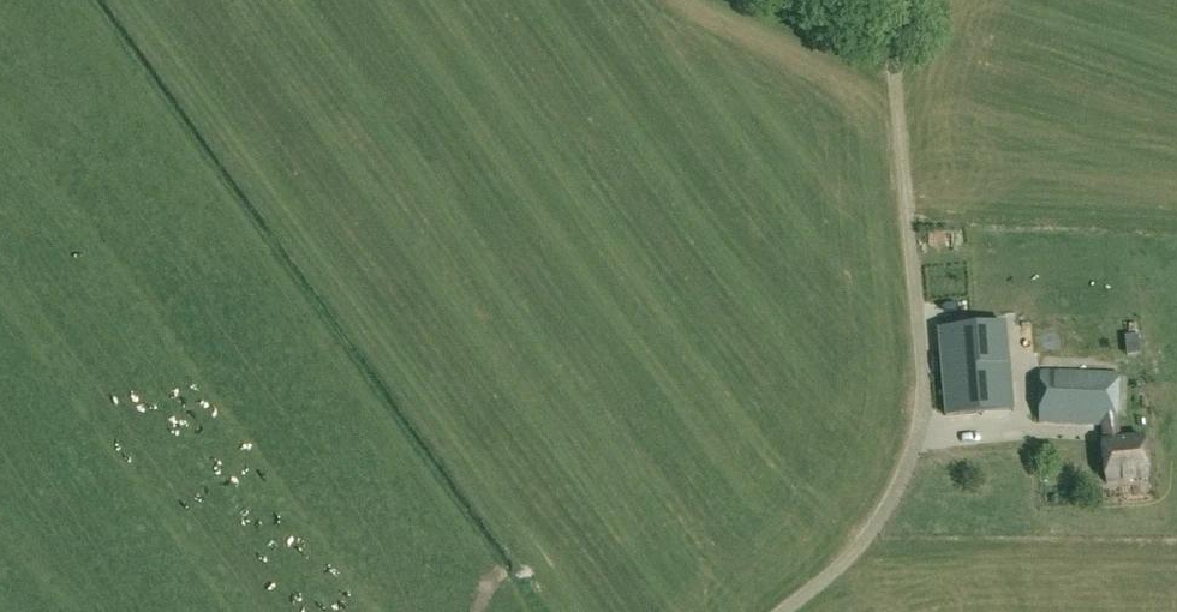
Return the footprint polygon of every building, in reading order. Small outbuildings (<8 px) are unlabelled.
[(939,331),(946,416),(983,413),(983,412),(1013,410),(1011,386),(1006,325),(939,331)] [(1119,381),(1041,375),(1041,424),(1107,428),(1108,444),(1105,444),(1109,485),(1150,481),(1146,440),(1121,443),(1119,425),(1119,381)]
